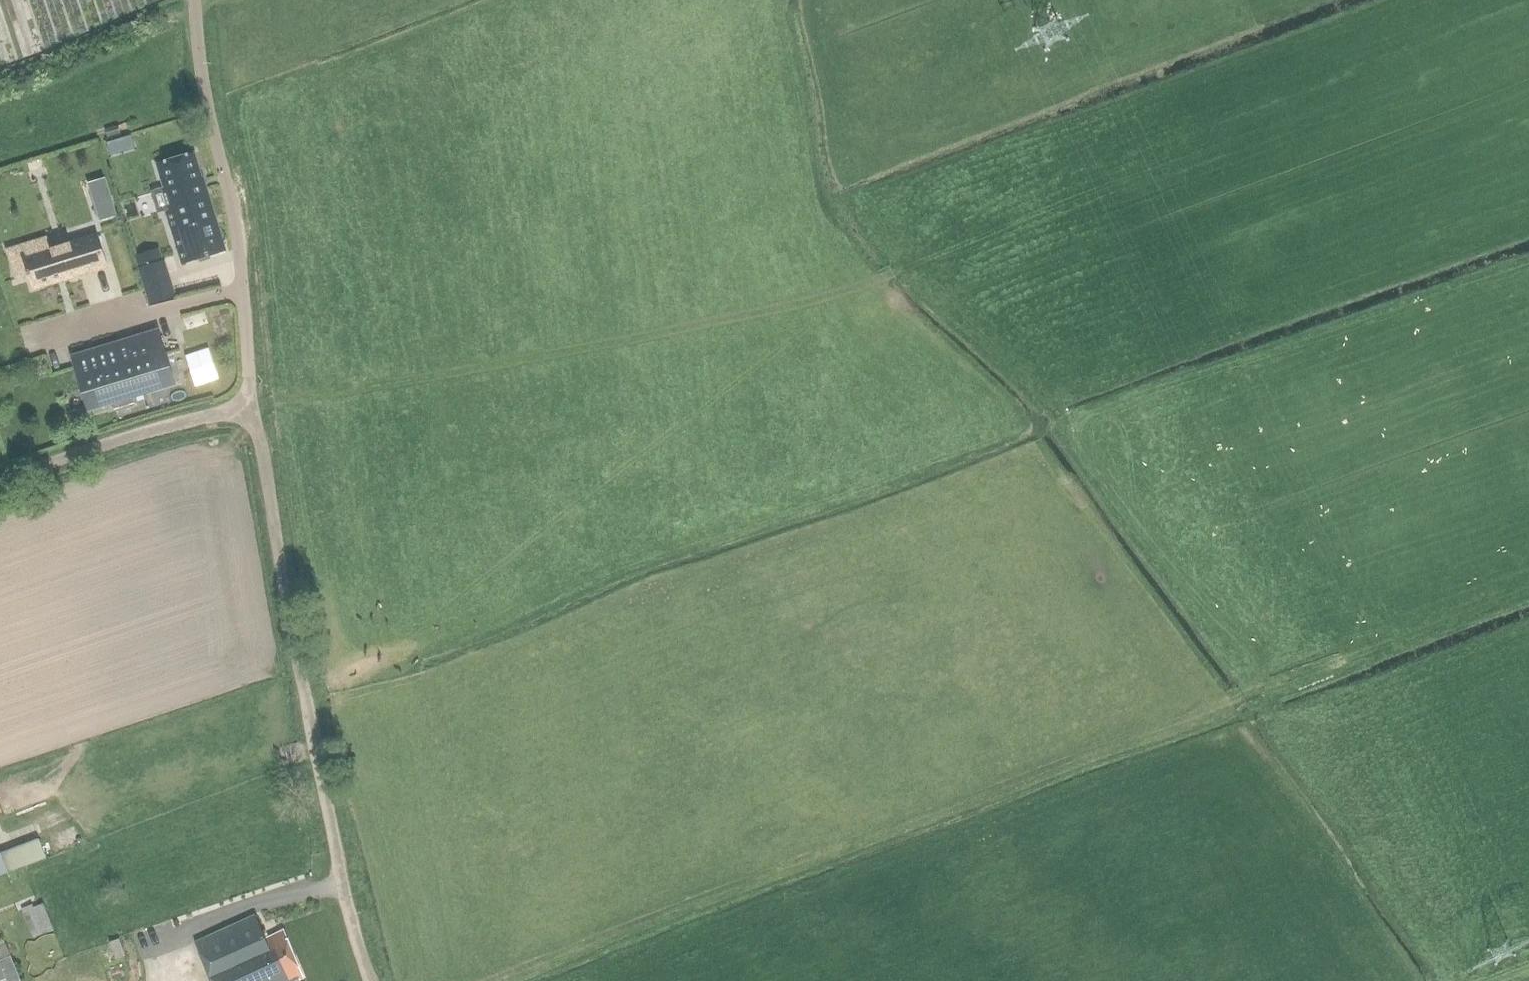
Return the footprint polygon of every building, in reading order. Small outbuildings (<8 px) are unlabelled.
[(118,127),(106,130),(107,136),(120,133),(118,127)] [(130,136),(107,143),(110,155),(134,148),(130,136)] [(195,154),(157,165),(164,189),(162,190),(169,211),(166,212),(182,265),(225,252),(195,154)] [(94,192),(91,193),(100,220),(116,215),(104,179),(92,182),(94,192)] [(56,259),(33,266),(41,292),(66,284),(66,283),(73,280),(74,284),(89,279),(89,277),(116,268),(107,238),(55,254),(56,259)] [(163,262),(139,269),(143,282),(167,274),(163,262)] [(204,323),(202,317),(189,321),(191,327),(204,323)] [(88,409),(174,384),(159,334),(73,360),(88,409)] [(10,872),(10,874),(30,866),(47,859),(39,839),(3,853),(0,854),(0,876),(10,872)] [(35,908),(33,904),(22,909),(34,939),(55,931),(45,904),(35,908)] [(256,917),(194,944),(210,980),(297,980),(303,978),(283,933),(266,940),(256,917)] [(119,939),(110,942),(116,959),(125,956),(119,939)] [(0,946),(0,960),(10,956),(6,944),(0,946)] [(10,956),(0,960),(0,980),(21,980),(10,956)]
